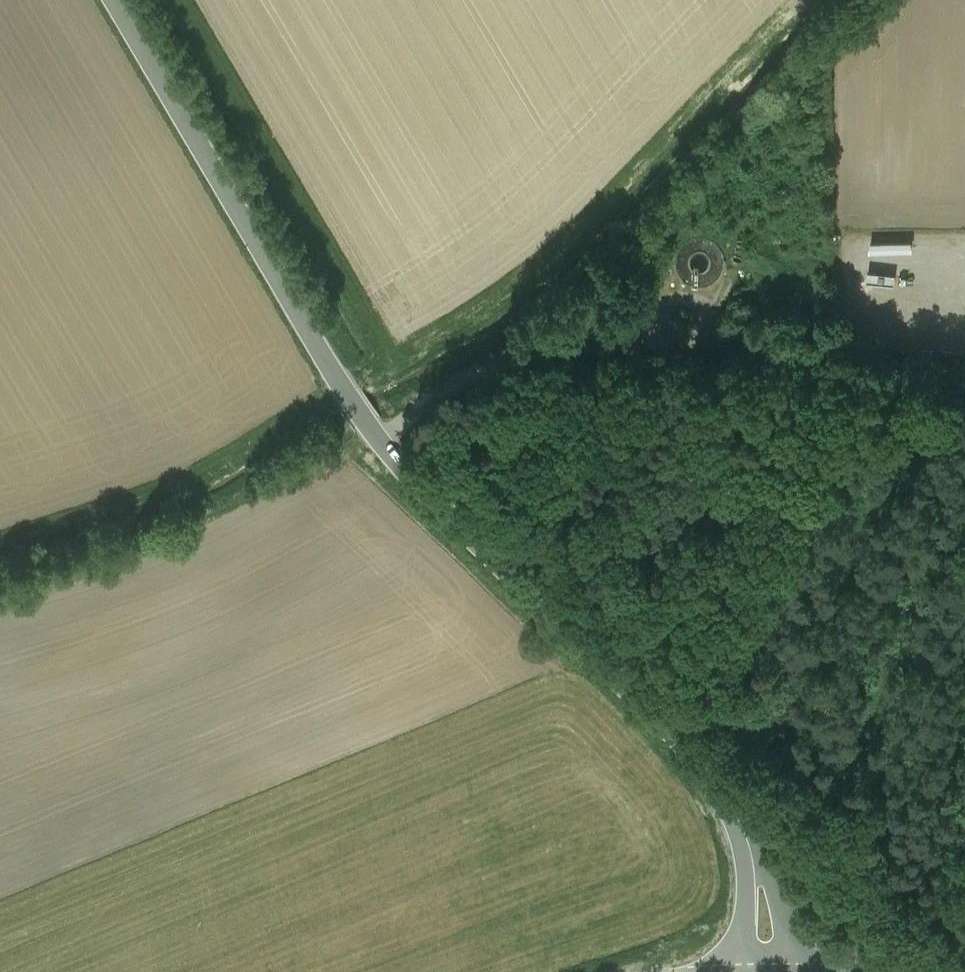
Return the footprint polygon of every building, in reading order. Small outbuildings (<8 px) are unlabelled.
[(683,355),(662,354),(661,365),(682,366),(683,355)]
